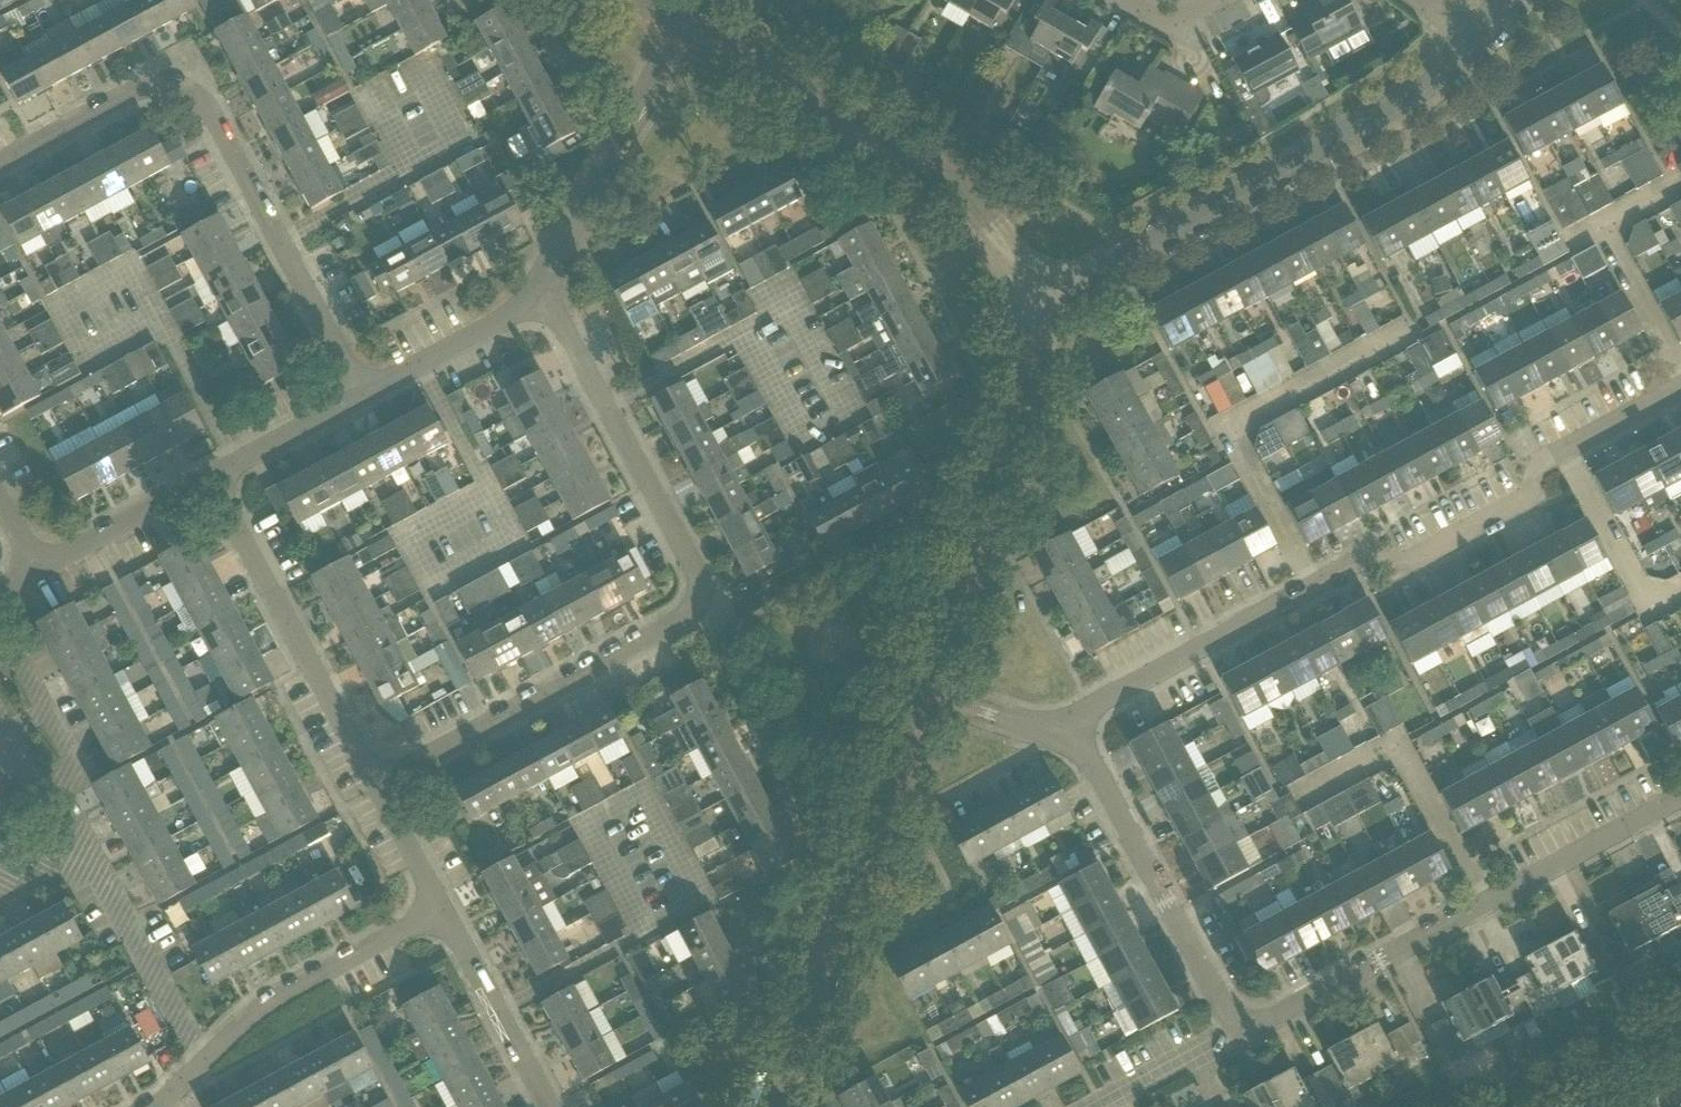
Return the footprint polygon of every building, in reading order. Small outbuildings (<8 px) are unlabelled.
[(19,0),(0,0),(0,10),(19,0)] [(33,12),(44,6),(41,0),(33,0),(28,3),(33,12)] [(143,37),(168,24),(156,0),(137,0),(127,6),(143,37)] [(168,24),(194,9),(189,0),(156,0),(168,24)] [(207,19),(216,14),(217,16),(226,11),(220,0),(217,0),(211,4),(210,3),(201,8),(207,19)] [(256,12),(279,0),(250,0),(256,12)] [(313,13),(324,8),(331,5),(329,0),(306,0),(313,13)] [(372,14),(387,5),(397,0),(364,0),(372,14)] [(400,31),(432,13),(425,0),(397,0),(387,5),(394,19),(400,31)] [(942,1),(968,17),(978,0),(943,0),(942,1)] [(968,17),(998,34),(1008,16),(1006,15),(1010,8),(1014,0),(978,0),(968,17)] [(1026,33),(1032,36),(1029,41),(1049,54),(1068,21),(1051,11),(1057,2),(1054,0),(1045,0),(1043,3),(1026,33)] [(1306,59),(1360,30),(1353,16),(1356,14),(1349,0),(1345,0),(1344,0),(1314,0),(1315,2),(1301,10),(1307,20),(1291,29),(1306,59)] [(3,16),(8,25),(33,12),(28,3),(3,16)] [(102,19),(119,50),(143,37),(127,6),(102,19)] [(475,24),(489,49),(520,32),(506,7),(475,24)] [(313,13),(327,38),(337,33),(324,8),(313,13)] [(292,25),(285,13),(264,25),(271,37),(292,25)] [(400,31),(414,56),(434,46),(443,41),(446,40),(432,13),(400,31)] [(215,33),(229,59),(260,42),(246,16),(235,22),(215,33)] [(77,33),(93,64),(119,50),(102,19),(77,33)] [(1043,65),(1064,78),(1080,50),(1086,53),(1090,48),(1101,27),(1092,22),(1087,31),(1068,21),(1049,54),(1043,65)] [(875,66),(886,72),(890,65),(889,64),(907,33),(894,26),(888,38),(877,57),(879,58),(875,66)] [(306,35),(312,46),(321,41),(315,30),(306,35)] [(489,49),(502,75),(534,57),(520,32),(489,49)] [(52,46),(68,77),(93,64),(77,33),(52,46)] [(327,38),(340,63),(351,57),(337,33),(327,38)] [(890,65),(902,72),(913,52),(919,41),(907,33),(889,64),(890,65)] [(1223,74),(1259,141),(1272,133),(1259,109),(1265,106),(1268,103),(1270,99),(1268,95),(1265,89),(1298,71),(1278,34),(1256,46),(1257,48),(1232,61),(1235,67),(1223,74)] [(312,46),(318,57),(327,53),(321,41),(312,46)] [(434,46),(448,72),(457,67),(449,53),(443,41),(434,46)] [(229,59),(243,84),(273,67),(260,42),(229,59)] [(26,60),(43,91),(68,77),(52,46),(26,60)] [(43,91),(26,60),(20,47),(0,57),(0,72),(18,105),(43,91)] [(502,75),(516,100),(547,83),(534,57),(502,75)] [(340,63),(346,75),(355,70),(349,58),(340,63)] [(1576,79),(1598,119),(1603,129),(1629,116),(1623,105),(1601,66),(1576,79)] [(243,84),(256,109),(287,92),(273,67),(243,84)] [(1147,118),(1180,137),(1203,97),(1164,74),(1163,77),(1148,68),(1141,79),(1132,74),(1128,82),(1113,73),(1094,107),(1112,118),(1114,115),(1140,130),(1147,118)] [(455,85),(461,96),(485,83),(479,72),(455,85)] [(1552,92),(1573,132),(1598,119),(1576,79),(1552,92)] [(313,96),(319,107),(348,93),(342,81),(313,96)] [(461,96),(467,108),(491,95),(485,83),(461,96)] [(516,100),(529,125),(561,108),(547,83),(516,100)] [(256,109),(270,134),(301,117),(287,92),(256,109)] [(1528,106),(1549,145),(1573,132),(1552,92),(1528,106)] [(331,119),(338,130),(362,117),(355,105),(331,119)] [(1513,139),(1524,159),(1549,145),(1528,106),(1503,119),(1513,139)] [(519,135),(506,142),(516,162),(529,155),(537,169),(566,153),(562,147),(560,142),(575,133),(561,108),(529,125),(517,132),(519,135)] [(1031,147),(1031,155),(1044,154),(1055,135),(1062,123),(1049,116),(1042,128),(1031,146),(1031,147)] [(270,134),(283,159),(314,142),(301,117),(270,134)] [(338,130),(344,142),(368,129),(362,117),(338,130)] [(1242,122),(1222,133),(1229,148),(1250,137),(1242,122)] [(127,141),(148,178),(169,167),(149,129),(127,141)] [(482,135),(488,147),(497,142),(491,131),(482,135)] [(1006,131),(998,147),(1005,151),(1014,135),(1006,131)] [(106,153),(126,190),(148,178),(127,141),(106,153)] [(283,159),(297,184),(328,167),(314,142),(283,159)] [(352,155),(358,168),(382,155),(375,142),(352,155)] [(1482,156),(1504,195),(1529,182),(1507,142),(1482,156)] [(1633,143),(1616,152),(1621,162),(1637,190),(1663,176),(1647,148),(1638,152),(1633,143)] [(460,171),(486,158),(481,148),(455,160),(460,171)] [(1600,161),(1604,170),(1605,171),(1605,170),(1609,169),(1621,162),(1616,152),(1600,161)] [(85,164),(105,201),(126,190),(106,153),(85,164)] [(1458,169),(1480,208),(1504,195),(1482,156),(1458,169)] [(1568,179),(1588,217),(1613,203),(1605,188),(1604,189),(1596,173),(1588,177),(1579,159),(1562,169),(1567,178),(1567,179),(1568,179)] [(64,176),(84,213),(105,201),(85,164),(64,176)] [(297,184),(311,210),(342,193),(328,167),(297,184)] [(756,182),(773,213),(799,200),(782,168),(756,182)] [(430,175),(444,199),(455,193),(442,169),(430,175)] [(1434,182),(1455,222),(1480,208),(1458,169),(1434,182)] [(480,208),(497,239),(523,225),(506,194),(518,187),(509,171),(494,179),(503,195),(480,208)] [(419,182),(432,206),(444,199),(430,175),(419,182)] [(43,187),(63,224),(84,213),(64,176),(43,187)] [(1560,194),(1547,201),(1564,230),(1588,217),(1568,179),(1567,179),(1567,178),(1554,184),(1555,185),(1560,194)] [(731,196),(748,227),(773,213),(756,182),(731,196)] [(1409,195),(1431,235),(1455,222),(1434,182),(1409,195)] [(22,198),(41,235),(63,224),(43,187),(22,198)] [(1409,195),(1385,208),(1407,248),(1413,260),(1437,247),(1431,235),(1409,195)] [(706,209),(723,241),(748,227),(731,196),(706,209)] [(380,203),(385,212),(396,206),(391,197),(380,203)] [(20,247),(41,235),(22,198),(0,210),(11,230),(20,247)] [(369,209),(374,218),(385,212),(380,203),(369,209)] [(1318,219),(1340,259),(1365,245),(1354,225),(1343,205),(1318,219)] [(169,216),(177,231),(199,220),(193,210),(185,207),(169,216)] [(455,221),(472,252),(497,239),(480,208),(455,221)] [(1360,222),(1382,262),(1407,248),(1385,208),(1360,222)] [(181,237),(193,258),(230,238),(218,216),(181,237)] [(1294,232),(1316,272),(1340,259),(1318,219),(1294,232)] [(430,235),(447,266),(472,252),(455,221),(430,235)] [(1626,247),(1633,260),(1658,246),(1646,224),(1647,223),(1645,221),(1632,228),(1626,247)] [(1551,222),(1526,236),(1539,257),(1538,258),(1543,267),(1568,254),(1558,236),(1551,222)] [(698,270),(707,284),(732,271),(717,244),(707,224),(681,238),(698,270)] [(845,255),(852,268),(883,251),(869,225),(838,242),(845,255)] [(150,234),(155,243),(166,238),(161,229),(150,234)] [(98,238),(111,262),(122,256),(109,231),(98,238)] [(1270,245),(1291,285),(1316,272),(1294,232),(1270,245)] [(808,240),(813,249),(824,243),(819,233),(808,240)] [(139,240),(144,249),(155,243),(150,234),(139,240)] [(2,251),(3,251),(12,246),(6,235),(0,238),(0,253),(2,251)] [(405,248),(422,279),(447,266),(430,235),(405,248)] [(86,244),(99,268),(111,262),(98,238),(86,244)] [(193,258),(204,279),(242,259),(230,238),(193,258)] [(673,283),(680,295),(705,281),(698,270),(681,238),(672,243),(670,239),(654,248),(656,252),(673,283)] [(1665,258),(1680,249),(1676,240),(1660,249),(1665,258)] [(1245,258),(1267,298),(1291,285),(1270,245),(1245,258)] [(3,251),(2,251),(8,263),(9,262),(18,258),(12,246),(3,251)] [(775,246),(764,252),(777,275),(788,269),(785,264),(784,263),(779,254),(777,250),(776,249),(775,246)] [(1575,268),(1582,281),(1606,267),(1595,246),(1570,260),(1575,268)] [(392,285),(396,293),(422,279),(405,248),(399,252),(379,262),(380,264),(368,270),(380,292),(392,285)] [(836,277),(849,301),(865,292),(897,275),(883,251),(852,268),(836,277)] [(631,265),(654,308),(680,295),(673,283),(656,252),(634,263),(631,265)] [(761,254),(752,259),(765,282),(774,277),(775,276),(777,275),(764,252),(763,253),(761,254)] [(55,261),(68,285),(80,279),(67,254),(55,261)] [(146,269),(152,280),(177,267),(170,256),(146,269)] [(1221,271),(1242,311),(1267,298),(1245,258),(1221,271)] [(1513,271),(1518,281),(1543,267),(1538,258),(1513,271)] [(204,279),(216,301),(253,281),(242,259),(204,279)] [(1554,269),(1559,277),(1575,268),(1570,260),(1554,269)] [(40,284),(47,296),(68,285),(55,261),(43,267),(46,272),(50,279),(40,284)] [(1354,264),(1346,269),(1358,292),(1363,302),(1379,293),(1365,265),(1357,269),(1354,264)] [(658,315),(654,308),(631,265),(605,279),(632,329),(658,315)] [(152,280),(158,292),(183,279),(177,267),(152,280)] [(1582,281),(1575,268),(1559,277),(1558,278),(1565,290),(1582,281)] [(799,281),(805,293),(829,281),(822,269),(799,281)] [(1197,285),(1218,324),(1242,311),(1221,271),(1197,285)] [(1522,286),(1527,295),(1551,282),(1546,273),(1522,286)] [(363,274),(350,280),(363,304),(375,297),(363,274)] [(855,313),(863,327),(879,318),(879,317),(910,300),(897,275),(865,292),(872,304),(855,313)] [(1489,284),(1494,293),(1511,284),(1506,275),(1489,284)] [(1448,277),(1430,282),(1434,296),(1452,292),(1448,277)] [(20,282),(26,294),(30,292),(35,289),(29,278),(20,282)] [(216,301),(227,322),(264,302),(253,281),(216,301)] [(1489,284),(1474,292),(1479,302),(1494,293),(1489,284)] [(1172,298),(1194,337),(1218,324),(1197,285),(1172,298)] [(1506,295),(1511,304),(1527,295),(1522,286),(1506,295)] [(818,287),(805,293),(812,305),(824,298),(818,287)] [(1440,311),(1445,320),(1470,306),(1465,297),(1460,288),(1436,301),(1441,310),(1440,311)] [(30,292),(26,294),(32,305),(41,300),(40,299),(35,289),(30,292)] [(743,290),(731,297),(737,309),(744,320),(756,313),(744,293),(743,290)] [(1355,317),(1366,336),(1379,329),(1378,327),(1377,327),(1367,308),(1363,302),(1358,292),(1342,301),(1347,310),(1351,308),(1355,317)] [(1596,306),(1617,346),(1642,332),(1621,293),(1596,306)] [(1679,345),(1680,344),(1680,293),(1658,306),(1679,345)] [(168,311),(175,323),(199,310),(192,298),(168,311)] [(1147,311),(1169,351),(1194,337),(1172,298),(1147,311)] [(879,318),(893,343),(924,326),(910,300),(879,317),(879,318)] [(227,322),(239,343),(276,323),(264,302),(227,322)] [(698,328),(705,341),(716,335),(719,333),(730,328),(725,316),(719,307),(709,313),(702,302),(689,310),(691,314),(696,324),(698,328)] [(1473,312),(1478,321),(1495,312),(1490,303),(1473,312)] [(1571,320),(1593,359),(1617,346),(1596,306),(1571,320)] [(1310,318),(1315,327),(1332,319),(1327,309),(1310,318)] [(175,323),(181,335),(205,322),(199,310),(175,323)] [(1425,319),(1429,328),(1445,320),(1440,311),(1425,319)] [(1457,321),(1462,330),(1478,321),(1473,312),(1457,321)] [(846,321),(826,331),(832,343),(855,331),(849,319),(846,321)] [(27,333),(33,344),(57,331),(51,320),(27,333)] [(1547,333),(1568,372),(1593,359),(1571,320),(1547,333)] [(1328,355),(1316,327),(1303,333),(1299,322),(1287,327),(1303,366),(1328,355)] [(239,343),(250,364),(287,344),(276,323),(239,343)] [(924,326),(893,343),(894,344),(906,368),(937,351),(924,326)] [(1431,368),(1432,368),(1456,355),(1443,330),(1418,344),(1419,346),(1431,368)] [(33,344),(40,356),(64,343),(57,331),(33,344)] [(832,343),(839,355),(859,344),(861,342),(855,331),(832,343)] [(1341,347),(1352,341),(1348,331),(1336,338),(1341,347)] [(16,354),(4,333),(0,335),(0,362),(16,354)] [(1523,346),(1544,385),(1568,372),(1547,333),(1523,346)] [(1261,345),(1266,354),(1282,345),(1277,336),(1261,345)] [(142,348),(155,372),(167,365),(154,342),(142,348)] [(250,364),(262,386),(299,366),(287,344),(250,364)] [(1419,346),(1407,352),(1422,378),(1417,381),(1422,391),(1439,381),(1432,368),(1431,368),(1419,346)] [(1499,359),(1520,398),(1544,385),(1523,346),(1499,359)] [(191,354),(197,365),(206,360),(200,349),(191,354)] [(914,382),(920,394),(952,377),(937,351),(906,368),(892,376),(896,374),(903,388),(914,382)] [(1246,353),(1237,358),(1242,367),(1257,395),(1282,382),(1266,354),(1251,362),(1246,353)] [(27,375),(16,354),(0,362),(0,389),(27,375)] [(112,365),(125,389),(137,383),(123,359),(112,365)] [(1473,373),(1495,412),(1520,398),(1499,359),(1473,373)] [(197,365),(203,376),(212,372),(206,360),(197,365)] [(50,375),(57,387),(81,374),(74,362),(50,375)] [(1213,371),(1218,380),(1218,381),(1221,387),(1229,400),(1233,408),(1246,401),(1231,373),(1234,372),(1229,362),(1222,366),(1213,371)] [(1167,363),(1157,368),(1165,384),(1176,378),(1167,363)] [(112,365),(100,371),(105,381),(113,396),(125,389),(112,365)] [(722,380),(728,391),(752,379),(746,368),(722,380)] [(497,412),(503,421),(552,395),(540,373),(532,377),(530,369),(513,373),(516,386),(503,393),(509,405),(497,412)] [(853,382),(859,393),(882,381),(876,369),(873,371),(853,382)] [(1197,380),(1201,389),(1218,380),(1213,371),(1197,380)] [(1085,394),(1099,420),(1136,399),(1122,374),(1085,394)] [(2,417),(39,397),(27,375),(0,389),(0,413),(2,417)] [(1165,384),(1174,399),(1184,393),(1176,378),(1165,384)] [(752,379),(729,391),(735,404),(739,410),(743,418),(753,412),(766,405),(765,404),(758,391),(752,379)] [(873,419),(884,413),(887,412),(889,410),(882,396),(885,395),(889,392),(882,381),(859,393),(866,405),(873,419)] [(1207,387),(1218,406),(1229,400),(1218,381),(1207,387)] [(80,382),(69,388),(74,397),(85,391),(80,382)] [(651,401),(665,427),(696,410),(682,384),(651,401)] [(69,388),(58,394),(63,403),(64,402),(74,397),(69,388)] [(465,421),(473,437),(482,432),(471,411),(463,415),(460,409),(465,396),(462,390),(446,398),(460,423),(465,421)] [(1385,399),(1390,408),(1406,399),(1401,390),(1385,399)] [(215,397),(221,408),(229,404),(223,392),(215,397)] [(161,407),(181,444),(203,432),(183,395),(161,407)] [(552,395),(503,421),(514,442),(526,436),(563,416),(552,395)] [(1099,420),(1113,445),(1150,424),(1136,399),(1099,420)] [(1385,399),(1368,407),(1374,417),(1390,408),(1385,399)] [(1481,402),(1457,415),(1477,454),(1503,441),(1491,420),(1481,402)] [(26,411),(31,420),(42,414),(37,405),(26,411)] [(665,427),(679,452),(709,435),(703,423),(713,418),(706,405),(696,410),(665,427)] [(140,418),(160,456),(181,444),(161,407),(140,418)] [(404,419),(424,457),(447,444),(427,407),(404,419)] [(1282,442),(1285,448),(1311,434),(1297,409),(1271,423),(1282,442)] [(873,419),(872,420),(883,439),(884,441),(895,435),(893,431),(884,413),(883,414),(882,414),(873,419)] [(1184,420),(1192,434),(1203,428),(1195,414),(1184,420)] [(1432,428),(1453,467),(1477,454),(1457,415),(1433,428),(1432,428)] [(526,436),(537,457),(575,437),(563,416),(526,436)] [(1352,416),(1336,425),(1341,434),(1357,426),(1352,416)] [(119,430),(139,467),(160,456),(140,418),(119,430)] [(723,458),(724,459),(737,453),(737,454),(756,443),(780,430),(773,418),(740,436),(740,435),(718,448),(723,458)] [(383,431),(403,468),(424,457),(404,419),(383,431)] [(1259,430),(1253,448),(1260,462),(1285,448),(1282,442),(1271,423),(1259,430)] [(1113,445),(1126,470),(1164,449),(1150,424),(1113,445)] [(1320,434),(1325,443),(1341,434),(1336,425),(1320,434)] [(832,442),(845,465),(857,458),(856,455),(850,446),(863,438),(857,428),(844,435),(832,442)] [(1192,434),(1200,449),(1211,443),(1203,428),(1192,434)] [(1408,441),(1429,481),(1453,467),(1432,428),(1408,441)] [(98,441),(118,478),(139,467),(119,430),(98,441)] [(774,433),(756,443),(759,449),(762,454),(765,453),(770,450),(786,441),(780,430),(779,430),(774,433)] [(1680,465),(1680,430),(1667,438),(1680,465)] [(363,442),(383,479),(403,468),(383,431),(363,442)] [(482,432),(473,437),(485,458),(494,453),(482,432)] [(679,452),(692,477),(723,460),(709,435),(679,452)] [(537,457),(549,478),(586,458),(575,437),(537,457)] [(1670,501),(1680,495),(1680,465),(1667,438),(1642,451),(1664,491),(1664,490),(1670,501)] [(77,453),(97,490),(118,478),(98,441),(77,453)] [(1383,454),(1405,494),(1429,481),(1408,441),(1383,454)] [(341,453),(362,491),(383,479),(363,442),(341,453)] [(832,469),(833,471),(845,465),(832,442),(821,448),(832,469)] [(1126,470),(1140,496),(1162,484),(1178,476),(1164,449),(1126,470)] [(1618,464),(1639,504),(1664,491),(1642,451),(1618,464)] [(55,465),(75,502),(97,490),(77,453),(55,465)] [(320,465),(340,502),(362,491),(341,453),(320,465)] [(1359,468),(1380,507),(1405,494),(1383,454),(1359,468)] [(490,468),(496,479),(520,467),(513,455),(490,468)] [(806,482),(808,485),(820,478),(818,476),(807,455),(782,469),(788,480),(801,473),(806,482)] [(549,478),(560,499),(598,479),(586,458),(549,478)] [(692,477),(706,502),(737,485),(723,460),(692,477)] [(876,464),(899,506),(925,492),(909,461),(883,475),(877,463),(876,464)] [(857,489),(874,520),(899,506),(876,464),(852,477),(858,488),(857,489)] [(1207,477),(1215,493),(1240,480),(1231,464),(1207,477)] [(1618,464),(1593,478),(1614,517),(1616,517),(1639,504),(1618,464)] [(299,476),(319,514),(340,502),(320,465),(299,476)] [(434,474),(446,498),(459,491),(446,467),(434,474)] [(496,479),(503,491),(526,478),(520,467),(496,479)] [(1335,481),(1356,520),(1380,507),(1359,468),(1335,481)] [(423,480),(435,504),(446,498),(434,474),(423,480)] [(277,488),(298,525),(319,514),(299,476),(277,488)] [(779,478),(770,483),(777,496),(786,491),(779,478)] [(560,499),(572,521),(609,501),(598,479),(560,499)] [(1310,494),(1332,533),(1356,520),(1335,481),(1310,494)] [(1304,482),(1279,495),(1285,507),(1307,547),(1332,533),(1310,494),(1304,482)] [(706,502),(719,527),(761,505),(754,492),(744,498),(737,485),(706,502)] [(826,490),(849,533),(874,520),(857,489),(833,502),(826,490)] [(391,497),(404,520),(416,514),(405,494),(403,490),(391,497)] [(813,527),(824,547),(849,533),(826,490),(801,503),(807,516),(813,527)] [(719,527),(733,552),(764,536),(757,523),(793,503),(786,491),(777,496),(778,496),(761,505),(719,527)] [(1182,492),(1159,505),(1163,513),(1167,520),(1179,513),(1190,507),(1182,492)] [(380,503),(393,527),(404,520),(391,497),(380,503)] [(513,510),(519,521),(543,509),(537,497),(513,510)] [(1147,522),(1163,513),(1159,505),(1133,519),(1137,528),(1147,522)] [(519,521),(526,534),(550,521),(543,509),(519,521)] [(1230,522),(1251,561),(1276,548),(1255,509),(1230,522)] [(1196,517),(1227,574),(1251,561),(1230,522),(1220,528),(1210,510),(1196,517)] [(604,511),(594,517),(595,519),(598,526),(609,520),(607,516),(604,511)] [(1181,549),(1202,588),(1227,574),(1196,517),(1206,536),(1181,549)] [(1114,524),(1123,539),(1133,533),(1124,518),(1114,524)] [(1586,520),(1560,534),(1581,573),(1598,564),(1600,567),(1604,575),(1613,570),(1607,559),(1586,520)] [(357,535),(362,544),(374,537),(369,528),(357,535)] [(573,529),(561,535),(566,544),(578,537),(573,529)] [(798,535),(804,547),(813,542),(807,530),(798,535)] [(1659,539),(1664,548),(1680,539),(1675,530),(1659,539)] [(1123,539),(1136,564),(1147,558),(1133,533),(1123,539)] [(1032,555),(1046,581),(1083,560),(1069,534),(1032,555)] [(1536,547),(1557,586),(1581,573),(1560,534),(1536,547)] [(337,545),(342,554),(351,549),(362,544),(357,535),(337,545)] [(554,539),(551,541),(556,550),(566,544),(561,535),(554,539)] [(366,549),(373,561),(396,548),(390,536),(366,549)] [(755,574),(761,586),(795,568),(788,556),(780,541),(770,547),(764,536),(733,552),(747,578),(755,574)] [(1659,539),(1642,547),(1648,557),(1664,548),(1659,539)] [(160,559),(173,583),(208,564),(194,540),(160,559)] [(602,556),(600,557),(605,565),(624,602),(647,590),(627,553),(623,545),(611,551),(602,556)] [(1533,599),(1557,586),(1536,547),(1512,560),(1533,599)] [(1157,562),(1178,601),(1202,588),(1181,549),(1157,562)] [(519,558),(531,581),(543,575),(541,570),(531,551),(519,558)] [(315,558),(320,567),(331,560),(326,552),(315,558)] [(518,583),(520,587),(531,581),(519,558),(507,564),(518,583)] [(1136,564),(1150,588),(1160,583),(1147,558),(1136,564)] [(312,579),(323,600),(360,580),(349,559),(312,579)] [(1046,581),(1060,606),(1097,585),(1112,577),(1105,566),(1090,574),(1083,560),(1046,581)] [(1487,573),(1509,612),(1533,599),(1512,560),(1487,573)] [(162,589),(175,613),(177,611),(220,588),(208,564),(173,583),(162,589)] [(583,576),(603,613),(624,602),(605,565),(583,576)] [(383,581),(389,592),(413,579),(406,568),(383,581)] [(477,581),(489,604),(510,592),(498,569),(477,581)] [(1463,586),(1485,626),(1509,612),(1487,573),(1463,586)] [(127,596),(132,605),(154,593),(149,584),(138,590),(130,575),(119,581),(127,596)] [(562,588),(582,625),(603,613),(583,576),(562,588)] [(389,592),(396,604),(419,591),(413,579),(389,592)] [(323,600),(334,622),(372,601),(360,580),(323,600)] [(456,592),(468,615),(489,604),(477,581),(456,592)] [(1150,588),(1158,604),(1168,598),(1160,583),(1150,588)] [(1060,606),(1073,630),(1110,610),(1097,585),(1060,606)] [(1461,638),(1467,646),(1489,634),(1463,586),(1439,599),(1460,639),(1461,638)] [(220,588),(177,611),(183,623),(188,633),(197,628),(198,630),(199,630),(233,611),(220,588)] [(541,599),(561,636),(582,625),(562,588),(541,599)] [(1598,602),(1611,626),(1635,612),(1622,588),(1598,601),(1598,602)] [(118,593),(107,599),(116,614),(126,608),(120,596),(118,593)] [(434,604),(446,627),(458,621),(446,597),(434,604)] [(520,610),(540,648),(561,636),(541,599),(520,610)] [(1342,613),(1364,653),(1389,639),(1367,599),(1342,613)] [(1415,612),(1436,652),(1460,639),(1439,599),(1415,612)] [(334,622),(346,643),(393,617),(388,607),(378,613),(372,601),(334,622)] [(1126,602),(1110,610),(1073,630),(1087,656),(1140,627),(1126,602)] [(38,625),(51,649),(85,630),(72,606),(38,625)] [(126,608),(116,614),(123,628),(134,622),(126,608)] [(138,613),(146,629),(157,623),(149,608),(138,613)] [(421,615),(427,626),(436,622),(429,610),(421,615)] [(499,622),(519,659),(540,648),(520,610),(499,622)] [(199,630),(211,653),(246,635),(233,611),(199,630)] [(1400,646),(1411,665),(1436,652),(1415,612),(1389,626),(1400,646)] [(1318,626),(1340,666),(1364,653),(1342,613),(1318,626)] [(346,643),(357,664),(406,637),(395,616),(393,617),(346,643)] [(1581,630),(1586,639),(1611,626),(1606,616),(1581,630)] [(425,628),(435,649),(447,642),(436,622),(427,626),(427,627),(425,628)] [(478,633),(498,671),(519,659),(499,622),(478,633)] [(157,623),(146,629),(154,643),(165,638),(157,623)] [(1659,658),(1664,667),(1680,659),(1675,649),(1672,650),(1671,648),(1657,623),(1643,630),(1657,656),(1659,658)] [(1294,639),(1315,679),(1340,666),(1318,626),(1294,639)] [(51,649),(63,672),(98,654),(85,631),(85,630),(51,649)] [(1557,643),(1562,652),(1586,639),(1581,630),(1557,643)] [(456,645),(476,682),(498,671),(478,633),(456,645)] [(211,653),(224,677),(259,658),(246,635),(211,653)] [(1582,649),(1587,659),(1612,645),(1607,636),(1582,649)] [(357,664),(369,685),(406,665),(418,659),(406,637),(357,664)] [(1270,652),(1291,692),(1315,679),(1294,639),(1270,652)] [(133,646),(141,661),(152,655),(144,641),(133,646)] [(369,685),(380,707),(425,683),(417,669),(440,657),(447,670),(446,670),(447,671),(457,691),(470,684),(460,664),(447,642),(435,649),(436,650),(418,659),(406,665),(369,685)] [(1533,657),(1537,666),(1562,652),(1557,643),(1533,656),(1533,657)] [(1509,669),(1514,679),(1529,671),(1531,670),(1531,669),(1537,666),(1533,657),(1533,656),(1529,648),(1512,658),(1510,654),(1502,658),(1508,670),(1509,669)] [(1582,649),(1566,658),(1571,668),(1587,659),(1582,649)] [(1245,666),(1267,705),(1291,692),(1270,652),(1245,666)] [(63,672),(76,696),(111,677),(98,654),(63,672)] [(152,655),(141,661),(149,676),(160,670),(152,655)] [(174,655),(163,661),(171,675),(182,669),(174,655)] [(224,677),(237,701),(272,682),(259,658),(224,677)] [(1642,667),(1648,676),(1664,667),(1659,658),(1642,667)] [(1220,679),(1242,719),(1267,705),(1245,666),(1220,679)] [(1549,667),(1532,675),(1533,678),(1537,685),(1554,676),(1549,667)] [(182,669),(171,675),(179,690),(190,684),(182,669)] [(1508,670),(1484,683),(1489,692),(1514,679),(1509,669),(1508,670)] [(1529,671),(1514,679),(1518,687),(1533,678),(1532,675),(1529,671)] [(111,677),(76,696),(89,719),(123,701),(117,689),(111,677)] [(1387,696),(1388,697),(1389,697),(1405,688),(1400,678),(1383,688),(1387,696)] [(650,723),(658,739),(671,732),(684,724),(715,708),(701,682),(670,699),(676,709),(650,723)] [(1484,683),(1460,696),(1465,705),(1489,692),(1484,683)] [(208,686),(184,699),(197,723),(207,717),(203,709),(217,702),(208,686)] [(170,688),(159,694),(166,708),(177,702),(170,688)] [(1611,702),(1632,742),(1657,728),(1647,708),(1635,689),(1611,702)] [(1485,702),(1490,712),(1507,703),(1502,693),(1485,702)] [(1376,736),(1378,738),(1403,724),(1402,722),(1389,697),(1388,697),(1387,696),(1364,709),(1377,735),(1376,736)] [(1460,696),(1443,705),(1448,714),(1465,705),(1460,696)] [(1655,711),(1677,751),(1680,748),(1680,698),(1655,711)] [(1223,699),(1214,704),(1225,725),(1235,719),(1223,699)] [(89,719),(101,743),(136,724),(123,701),(89,719)] [(209,724),(222,748),(230,744),(264,725),(251,701),(233,711),(209,724)] [(177,702),(166,708),(175,723),(185,717),(177,702)] [(1469,710),(1474,720),(1490,712),(1489,709),(1485,702),(1469,710)] [(1586,715),(1608,755),(1632,742),(1611,702),(1586,715)] [(1334,714),(1339,723),(1356,714),(1351,705),(1334,714)] [(581,721),(597,753),(623,739),(618,728),(606,707),(581,721)] [(671,732),(685,757),(729,733),(715,708),(684,724),(671,732)] [(1538,742),(1559,782),(1583,769),(1561,729),(1550,709),(1527,722),(1532,731),(1538,742)] [(1561,729),(1583,769),(1608,755),(1586,715),(1561,729)] [(1225,725),(1234,741),(1244,736),(1235,719),(1225,725)] [(1452,720),(1436,728),(1441,738),(1457,729),(1452,720)] [(555,735),(572,766),(597,753),(581,721),(555,735)] [(1128,744),(1142,769),(1182,748),(1168,723),(1128,744)] [(101,743),(114,767),(149,748),(136,724),(101,743)] [(230,744),(242,768),(277,749),(264,725),(230,744)] [(1330,764),(1354,750),(1341,727),(1317,740),(1324,753),(1330,764)] [(1420,737),(1425,747),(1441,738),(1436,728),(1420,737)] [(698,750),(711,775),(742,758),(729,733),(685,757),(698,750)] [(631,739),(638,750),(647,745),(641,734),(631,739)] [(530,748),(547,780),(572,766),(555,735),(530,748)] [(187,737),(176,743),(184,758),(195,752),(187,737)] [(1514,755),(1535,795),(1559,782),(1538,742),(1514,755)] [(638,750),(644,761),(653,755),(647,745),(638,750)] [(505,762),(522,793),(547,780),(530,748),(505,762)] [(1142,769),(1155,794),(1195,772),(1182,748),(1142,769)] [(242,768),(230,775),(242,798),(255,791),(290,773),(277,749),(242,768)] [(1252,752),(1242,757),(1251,773),(1261,768),(1252,752)] [(1299,766),(1305,777),(1330,764),(1324,753),(1299,766)] [(176,754),(164,760),(172,775),(184,769),(176,754)] [(621,762),(633,785),(645,779),(632,755),(621,762)] [(1293,755),(1271,767),(1281,787),(1303,775),(1293,755)] [(1489,769),(1510,808),(1535,795),(1514,755),(1489,769)] [(711,775),(725,800),(756,783),(742,758),(711,775)] [(480,776),(497,807),(522,793),(505,762),(480,776)] [(94,786),(107,810),(142,791),(129,767),(113,776),(94,786)] [(653,780),(664,800),(687,788),(676,767),(653,780)] [(205,768),(193,774),(202,790),(213,783),(205,768)] [(1240,780),(1248,795),(1270,784),(1261,768),(1251,773),(1251,774),(1240,780)] [(184,769),(172,775),(172,776),(178,785),(180,790),(192,784),(184,769)] [(1465,782),(1486,821),(1510,808),(1489,769),(1466,781),(1465,782)] [(1195,772),(1155,794),(1168,818),(1208,797),(1195,772)] [(255,791),(268,815),(302,796),(290,773),(255,791)] [(1023,789),(1043,827),(1069,813),(1049,775),(1023,789)] [(455,789),(472,821),(497,807),(480,776),(455,789)] [(582,783),(595,807),(606,800),(596,780),(594,777),(582,783)] [(1344,791),(1357,816),(1381,802),(1368,778),(1344,791)] [(1440,795),(1461,835),(1486,821),(1465,782),(1440,795)] [(107,810),(120,834),(155,815),(148,803),(163,795),(157,783),(142,791),(107,810)] [(202,790),(210,805),(221,799),(213,783),(202,790)] [(582,783),(570,789),(583,813),(595,807),(582,783)] [(725,800),(738,825),(770,808),(756,783),(725,800)] [(664,800),(678,825),(701,813),(687,788),(664,800)] [(998,803),(1018,840),(1043,827),(1023,789),(998,803)] [(1330,822),(1334,828),(1357,816),(1344,791),(1320,805),(1329,823),(1330,822)] [(1269,805),(1278,822),(1287,817),(1289,821),(1301,815),(1290,794),(1269,805)] [(16,820),(3,796),(0,798),(0,829),(16,820)] [(268,815),(281,839),(296,831),(315,820),(302,796),(268,815)] [(1168,818),(1182,842),(1233,815),(1226,801),(1214,808),(1208,797),(1168,818)] [(1383,806),(1388,815),(1404,807),(1399,798),(1383,806)] [(201,801),(189,808),(197,822),(209,816),(201,801)] [(973,817),(993,854),(1018,840),(998,803),(973,817)] [(1306,812),(1315,830),(1329,823),(1320,805),(1306,812)] [(738,825),(752,850),(783,833),(770,808),(738,825)] [(120,834),(133,857),(167,838),(155,815),(120,834)] [(1182,842),(1195,867),(1249,837),(1240,821),(1237,822),(1233,815),(1182,842)] [(209,816),(197,822),(205,837),(206,837),(217,831),(209,816)] [(219,822),(227,837),(238,830),(230,816),(219,822)] [(947,831),(967,868),(993,854),(973,817),(947,831)] [(1270,826),(1284,851),(1301,842),(1289,821),(1287,817),(1278,822),(1270,826)] [(540,825),(544,833),(556,827),(551,818),(540,825)] [(317,840),(328,835),(322,824),(312,830),(317,840)] [(529,831),(533,839),(544,833),(540,825),(529,831)] [(708,826),(685,838),(692,850),(715,838),(708,826)] [(227,837),(235,852),(246,846),(238,830),(227,837)] [(288,844),(293,854),(317,840),(312,830),(288,844)] [(752,850),(766,876),(797,859),(783,833),(752,850)] [(1405,847),(1426,886),(1451,873),(1430,834),(1405,847)] [(133,857),(145,880),(180,862),(167,838),(133,857)] [(692,850),(698,862),(721,850),(715,838),(692,850)] [(222,840),(210,847),(223,870),(235,863),(222,840)] [(562,864),(562,865),(586,852),(579,840),(556,853),(562,864)] [(273,852),(278,862),(293,854),(288,844),(273,852)] [(1195,867),(1208,892),(1228,881),(1248,870),(1234,845),(1195,867)] [(489,853),(493,861),(505,855),(500,847),(489,853)] [(1073,855),(1079,866),(1094,857),(1088,847),(1073,855)] [(1376,851),(1402,900),(1426,886),(1405,847),(1381,860),(1376,851)] [(1285,859),(1291,869),(1307,860),(1302,850),(1285,859)] [(1357,874),(1378,913),(1402,900),(1376,851),(1363,858),(1367,868),(1357,874)] [(586,852),(562,865),(569,876),(592,863),(586,852)] [(550,856),(538,862),(543,873),(555,866),(550,856)] [(482,875),(496,901),(540,877),(533,864),(520,871),(513,858),(502,864),(482,875)] [(1262,872),(1267,882),(1291,869),(1285,859),(1262,872)] [(257,860),(241,869),(246,879),(263,870),(257,860)] [(304,873),(311,887),(330,921),(354,908),(328,860),(304,873)] [(145,880),(159,905),(193,886),(180,862),(145,880)] [(1111,889),(1097,864),(1058,885),(1059,886),(1047,893),(1060,916),(1072,910),(1111,889)] [(1037,875),(1043,886),(1059,877),(1053,866),(1037,875)] [(226,877),(232,887),(246,879),(241,869),(226,877)] [(591,869),(582,874),(586,882),(595,878),(591,869)] [(1332,887),(1353,926),(1378,913),(1357,874),(1332,887)] [(1037,875),(1022,882),(1028,894),(1043,886),(1037,875)] [(496,901),(509,926),(555,901),(541,876),(540,877),(496,901)] [(1237,885),(1242,896),(1260,886),(1254,876),(1237,885)] [(712,890),(718,901),(741,889),(735,877),(712,890)] [(596,879),(589,883),(593,891),(600,887),(596,879)] [(1222,894),(1228,904),(1242,896),(1237,885),(1222,894)] [(1676,942),(1680,939),(1680,890),(1678,885),(1662,894),(1658,887),(1653,890),(1651,886),(1635,894),(1637,898),(1632,901),(1654,940),(1671,931),(1676,942)] [(194,894),(200,906),(215,898),(209,886),(194,894)] [(287,899),(306,934),(330,921),(311,887),(287,899)] [(1307,900),(1329,939),(1353,926),(1332,887),(1307,900)] [(1072,910),(1060,916),(1073,941),(1124,913),(1111,889),(1072,910)] [(583,903),(589,915),(613,902),(606,890),(583,903)] [(179,902),(185,914),(200,906),(194,894),(179,902)] [(987,902),(993,913),(1008,905),(1002,894),(987,902)] [(1283,913),(1305,952),(1329,939),(1307,900),(1297,905),(1293,897),(1280,904),(1285,912),(1283,913)] [(264,912),(283,947),(306,934),(287,899),(264,912)] [(509,926),(523,951),(554,934),(540,910),(555,901),(509,926)] [(1003,916),(1016,941),(1033,931),(1042,926),(1029,901),(1003,916)] [(1598,937),(1618,973),(1644,959),(1638,949),(1654,940),(1632,901),(1607,914),(1614,928),(1598,937)] [(589,915),(596,927),(619,914),(613,902),(589,915)] [(38,920),(56,953),(81,939),(63,906),(38,920)] [(984,959),(987,965),(988,964),(985,959),(1010,945),(1001,928),(990,908),(964,922),(984,959)] [(241,925),(259,959),(283,947),(264,912),(241,925)] [(1124,913),(1073,941),(1086,965),(1098,959),(1137,938),(1124,913)] [(1259,926),(1280,966),(1305,952),(1283,913),(1259,926)] [(678,931),(692,957),(723,940),(709,914),(678,931)] [(13,933),(31,966),(56,953),(38,920),(13,933)] [(959,973),(984,959),(964,922),(939,935),(959,973)] [(185,924),(175,930),(180,941),(191,936),(185,924)] [(217,937),(236,972),(259,959),(241,925),(217,937)] [(1234,940),(1255,979),(1280,966),(1259,926),(1234,940)] [(1033,931),(1016,941),(1024,957),(1042,947),(1033,931)] [(1571,985),(1579,1000),(1595,992),(1592,987),(1618,973),(1598,937),(1582,945),(1575,932),(1549,946),(1571,985)] [(7,979),(31,966),(13,933),(0,940),(0,966),(7,979)] [(523,951),(537,977),(559,965),(562,970),(572,965),(569,959),(568,960),(554,934),(523,951)] [(934,986),(959,973),(939,935),(914,949),(934,986)] [(193,950),(212,985),(236,972),(217,937),(193,950)] [(1098,959),(1111,983),(1150,962),(1137,938),(1098,959)] [(692,957),(705,982),(737,965),(723,940),(692,957)] [(1530,973),(1514,981),(1534,1018),(1560,1005),(1562,1009),(1579,1000),(1571,985),(1549,946),(1523,960),(1530,973)] [(634,969),(642,984),(650,979),(650,978),(659,973),(646,948),(627,958),(634,969)] [(888,963),(908,1001),(934,986),(914,949),(888,963)] [(1164,986),(1150,962),(1111,983),(1103,987),(1116,1012),(1117,1011),(1164,986)] [(1050,963),(1033,973),(1041,987),(1058,978),(1050,963)] [(705,982),(719,1008),(750,991),(737,965),(705,982)] [(1504,1021),(1510,1032),(1534,1018),(1514,981),(1510,973),(1494,982),(1491,977),(1466,991),(1487,1031),(1504,1021)] [(1065,974),(1041,987),(1054,1012),(1065,1006),(1069,1004),(1062,991),(1072,986),(1065,974)] [(73,984),(78,995),(93,986),(87,976),(73,984)] [(620,981),(627,992),(636,987),(629,976),(620,981)] [(642,984),(656,1009),(665,1004),(650,979),(642,984)] [(1017,983),(1001,991),(1007,1002),(1023,994),(1017,983)] [(58,993),(64,1003),(78,995),(73,984),(58,993)] [(1662,984),(1644,994),(1650,1006),(1669,996),(1662,984)] [(1137,1032),(1138,1033),(1177,1011),(1164,986),(1117,1011),(1116,1012),(1112,1014),(1125,1038),(1137,1032)] [(627,992),(633,1003),(642,998),(636,987),(627,992)] [(77,1004),(83,1015),(113,999),(107,988),(77,1004)] [(542,1005),(556,1031),(587,1014),(573,988),(542,1005)] [(404,1008),(418,1033),(451,1014),(437,989),(404,1008)] [(1616,995),(1630,1019),(1641,1013),(1627,989),(1616,995)] [(1001,991),(986,999),(992,1011),(1007,1002),(1001,991)] [(1442,1048),(1450,1063),(1450,1064),(1476,1050),(1471,1040),(1487,1031),(1466,991),(1440,1005),(1447,1018),(1430,1026),(1442,1048)] [(1034,1010),(1040,1021),(1049,1016),(1037,994),(1010,1008),(1016,1019),(1034,1010)] [(961,1001),(948,1008),(953,1017),(966,1010),(961,1001)] [(24,1010),(30,1022),(46,1014),(39,1002),(24,1010)] [(656,1009),(662,1020),(671,1015),(665,1004),(656,1009)] [(57,1014),(64,1025),(79,1017),(73,1006),(57,1014)] [(1054,1012),(1068,1038),(1079,1032),(1065,1006),(1054,1012)] [(996,1016),(1001,1027),(1016,1019),(1010,1008),(996,1016)] [(148,1009),(135,1017),(147,1039),(161,1031),(148,1009)] [(10,1018),(16,1030),(30,1022),(24,1010),(10,1018)] [(966,1010),(951,1018),(957,1030),(972,1021),(966,1010)] [(57,1014),(43,1022),(49,1033),(50,1033),(64,1025),(57,1014)] [(120,1014),(96,1026),(105,1043),(104,1043),(122,1077),(148,1063),(146,1060),(130,1030),(128,1030),(120,1014)] [(418,1033),(405,1040),(418,1064),(431,1057),(464,1038),(451,1014),(418,1033)] [(556,1031),(569,1056),(600,1039),(587,1014),(556,1031)] [(951,1018),(936,1026),(937,1028),(942,1038),(957,1030),(951,1018)] [(986,1021),(978,1026),(985,1039),(993,1035),(986,1021)] [(1389,1068),(1395,1079),(1421,1065),(1419,1062),(1401,1028),(1383,1037),(1376,1024),(1351,1038),(1373,1077),(1389,1068)] [(657,1027),(648,1031),(654,1043),(663,1038),(657,1027)] [(960,1035),(966,1046),(979,1039),(973,1028),(960,1035)] [(1068,1038),(1082,1063),(1100,1053),(1091,1035),(1088,1030),(1080,1034),(1079,1032),(1068,1038)] [(24,1032),(9,1040),(15,1052),(30,1044),(24,1032)] [(328,1048),(346,1082),(371,1068),(364,1054),(353,1035),(328,1048)] [(946,1043),(952,1054),(966,1046),(960,1035),(946,1043)] [(1527,1050),(1534,1064),(1550,1055),(1539,1035),(1529,1041),(1527,1050)] [(1567,1052),(1558,1035),(1548,1041),(1557,1058),(1567,1052)] [(365,1042),(373,1057),(384,1051),(375,1036),(365,1042)] [(1029,1043),(1054,1088),(1079,1074),(1069,1055),(1060,1036),(1034,1050),(1030,1043),(1029,1043)] [(431,1057),(444,1081),(477,1063),(464,1038),(431,1057)] [(1352,1102),(1362,1096),(1357,1086),(1373,1077),(1351,1038),(1325,1052),(1332,1065),(1317,1073),(1335,1106),(1355,1106),(1352,1102)] [(569,1056),(583,1081),(603,1070),(614,1064),(600,1039),(569,1056)] [(0,1045),(0,1059),(1,1060),(15,1052),(9,1040),(0,1045)] [(1021,1057),(1008,1064),(1029,1102),(1054,1088),(1029,1043),(1029,1042),(1016,1049),(1021,1057)] [(80,1056),(98,1090),(122,1077),(104,1043),(80,1056)] [(999,1106),(1019,1106),(1029,1102),(1008,1064),(999,1047),(989,1053),(989,1058),(996,1071),(984,1078),(999,1106)] [(328,1048),(304,1061),(328,1106),(338,1101),(332,1089),(346,1082),(328,1048)] [(916,1056),(924,1071),(935,1065),(927,1050),(916,1056)] [(373,1057),(381,1071),(392,1065),(384,1051),(373,1057)] [(640,1058),(645,1067),(656,1061),(652,1052),(640,1058)] [(56,1070),(74,1103),(98,1090),(80,1056),(56,1070)] [(629,1064),(634,1073),(645,1067),(640,1058),(629,1064)] [(328,1106),(304,1061),(280,1075),(297,1106),(329,1106),(328,1106)] [(444,1081),(457,1105),(491,1087),(477,1063),(444,1081)] [(0,1082),(8,1096),(14,1106),(45,1106),(32,1083),(24,1069),(0,1082)] [(1281,1106),(1335,1106),(1317,1073),(1300,1082),(1293,1069),(1268,1083),(1281,1106)] [(45,1106),(66,1106),(74,1103),(56,1070),(32,1083),(45,1106)] [(603,1077),(608,1086),(620,1080),(615,1071),(603,1077)] [(266,1106),(297,1106),(280,1075),(256,1088),(266,1106)] [(843,1106),(884,1106),(889,1104),(875,1078),(838,1098),(843,1106)] [(984,1078),(958,1092),(966,1106),(999,1106),(984,1078)] [(1480,1093),(1472,1078),(1454,1088),(1462,1103),(1480,1093)] [(1673,1106),(1680,1106),(1680,1081),(1664,1090),(1673,1106)] [(1268,1083),(1242,1097),(1248,1106),(1281,1106),(1268,1083)] [(392,1090),(400,1105),(411,1099),(403,1084),(392,1090)] [(667,1106),(700,1106),(687,1084),(668,1094),(662,1098),(667,1106)] [(937,1092),(945,1106),(956,1100),(948,1086),(937,1092)] [(458,1106),(502,1106),(491,1087),(457,1105),(458,1106)] [(235,1106),(266,1106),(256,1088),(231,1101),(235,1106)] [(8,1096),(0,1100),(0,1106),(14,1106),(8,1096)] [(662,1098),(644,1106),(667,1106),(662,1098)]
